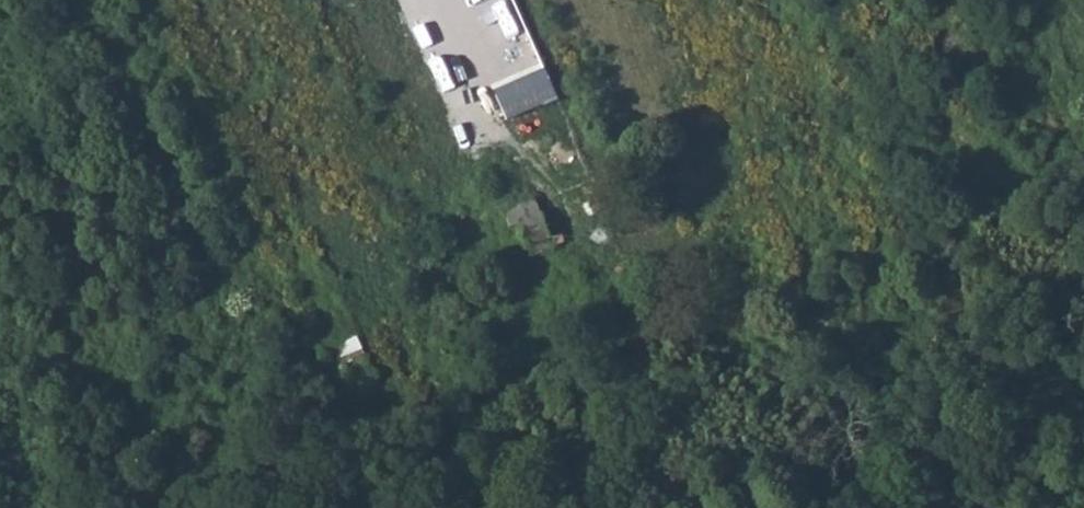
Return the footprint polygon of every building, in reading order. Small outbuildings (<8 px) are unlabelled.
[(485,25),(495,56),(528,45),(517,14),(485,25)] [(547,66),(496,86),(507,116),(559,95),(547,66)] [(553,256),(571,247),(562,227),(543,236),(553,256)]
